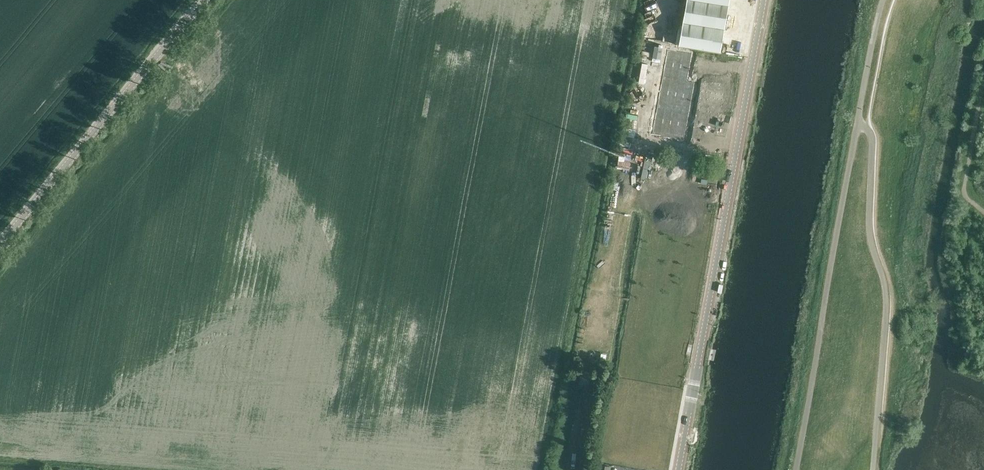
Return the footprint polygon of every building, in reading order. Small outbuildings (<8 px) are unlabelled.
[(720,52),(730,0),(686,0),(679,44),(720,52)] [(653,57),(662,58),(663,46),(655,45),(653,57)] [(688,81),(694,53),(669,48),(655,133),(692,142),(699,113),(690,111),(697,83),(688,81)] [(702,109),(722,113),(725,114),(728,95),(705,91),(702,109)]
